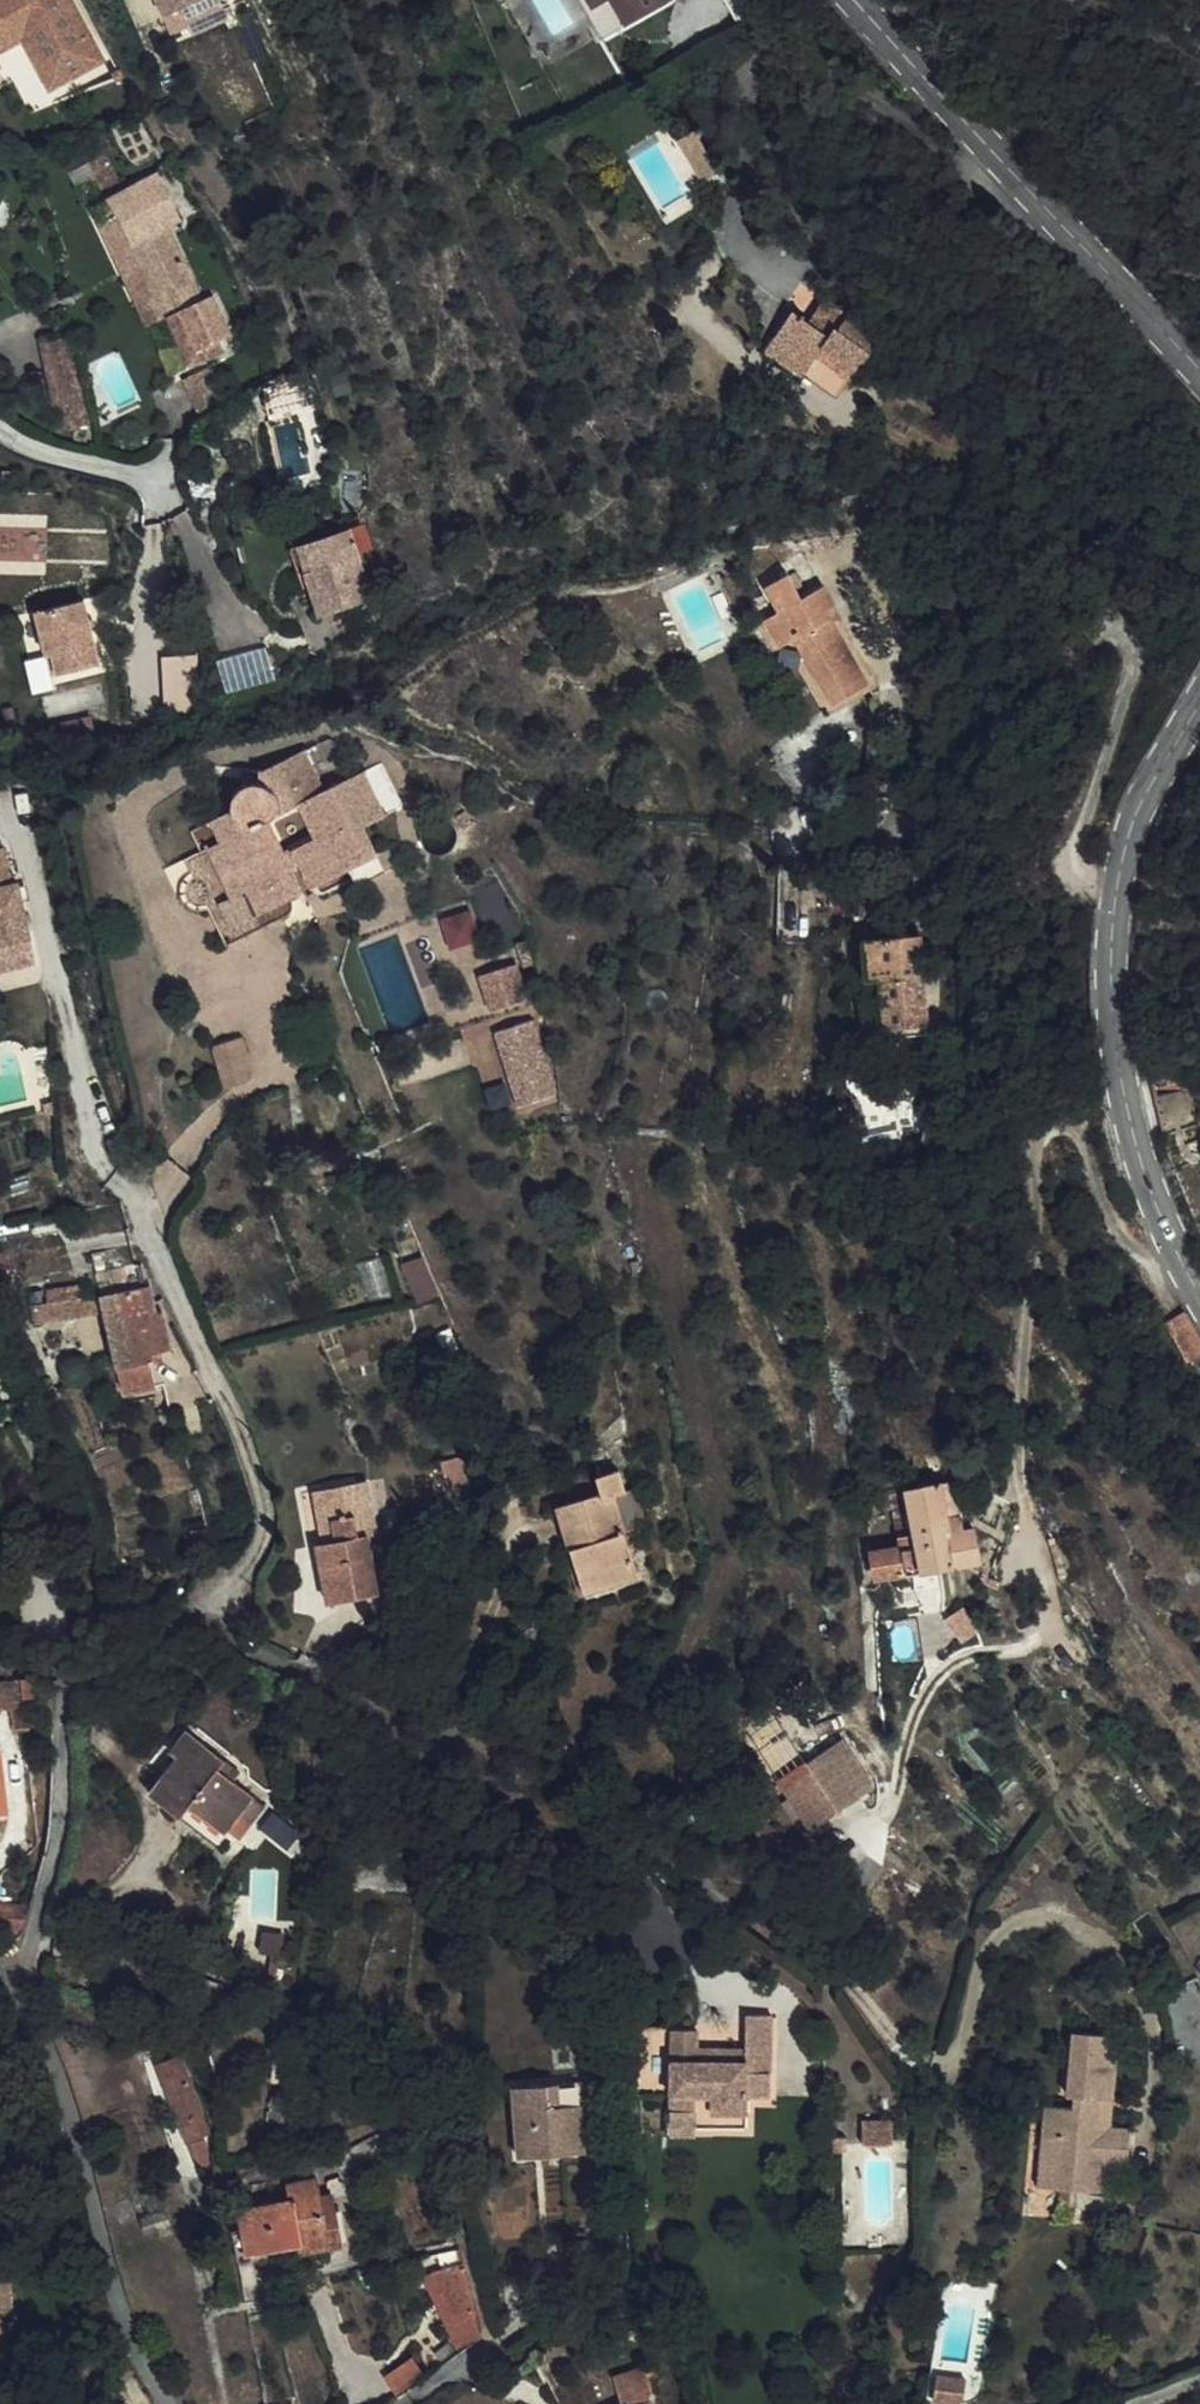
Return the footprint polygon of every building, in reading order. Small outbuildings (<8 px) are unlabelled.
[(2,109),(23,99),(40,133),(131,97),(82,0),(0,0),(0,105),(2,109)] [(178,37),(194,30),(208,61),(238,48),(217,0),(161,0),(178,37)] [(226,19),(248,10),(243,0),(217,0),(226,19)] [(636,17),(666,0),(626,0),(636,17)] [(739,16),(754,9),(767,0),(730,0),(739,16)] [(746,28),(761,20),(754,9),(739,16),(746,28)] [(194,30),(178,37),(192,68),(208,61),(194,30)] [(676,155),(691,145),(684,134),(669,144),(676,155)] [(112,161),(97,170),(118,207),(134,198),(112,161)] [(121,213),(130,229),(113,238),(129,268),(151,256),(176,302),(167,306),(181,332),(190,326),(212,365),(242,347),(253,341),(232,303),(224,308),(183,238),(193,233),(167,187),(121,213)] [(169,338),(181,332),(167,306),(176,302),(151,256),(129,268),(169,338)] [(790,309),(765,348),(835,392),(860,353),(864,355),(877,333),(876,333),(864,325),(876,307),(845,287),(836,302),(824,295),(808,321),(790,309)] [(876,307),(864,325),(876,333),(888,315),(876,307)] [(69,335),(38,341),(54,427),(86,421),(69,335)] [(242,347),(212,365),(217,373),(247,356),(242,347)] [(365,529),(308,548),(319,580),(313,582),(325,617),(374,601),(387,595),(365,529)] [(308,548),(293,553),(304,585),(319,580),(308,548)] [(781,629),(798,653),(804,649),(831,696),(835,694),(846,712),(881,692),(846,635),(840,625),(853,617),(839,596),(824,605),(810,580),(788,593),(802,617),(781,629)] [(97,667),(80,602),(33,615),(45,659),(51,658),(56,678),(97,667)] [(853,617),(840,625),(846,635),(859,627),(853,617)] [(771,635),(801,685),(810,680),(839,728),(848,723),(798,653),(781,629),(771,635)] [(804,649),(798,653),(848,723),(886,701),(881,692),(846,712),(835,694),(831,696),(804,649)] [(51,658),(45,659),(50,680),(56,678),(51,658)] [(235,796),(233,812),(223,816),(233,839),(205,851),(267,930),(288,920),(295,908),(296,899),(305,893),(294,871),(303,865),(316,889),(351,871),(361,888),(388,874),(366,827),(388,816),(366,772),(327,791),(307,752),(258,775),(264,786),(251,785),(235,796)] [(205,851),(187,860),(193,873),(187,880),(185,888),(185,891),(186,897),(189,902),(193,908),(199,910),(206,911),(212,910),(231,948),(267,930),(205,851)] [(19,974),(22,988),(52,981),(33,899),(29,900),(22,863),(0,867),(0,977),(19,974)] [(939,948),(883,951),(885,986),(898,984),(903,1039),(923,1037),(923,1050),(945,1048),(943,1016),(936,1016),(934,988),(941,987),(939,948)] [(517,966),(480,976),(489,1010),(527,1000),(517,966)] [(19,974),(0,977),(0,992),(22,988),(19,974)] [(903,1039),(898,984),(885,986),(888,1040),(903,1039)] [(556,1094),(534,1021),(495,1033),(516,1105),(556,1094)] [(904,1051),(923,1050),(923,1037),(903,1039),(904,1051)] [(275,1108),(265,1068),(237,1075),(247,1115),(275,1108)] [(1170,1099),(1175,1131),(1199,1128),(1199,1094),(1170,1099)] [(53,1281),(39,1284),(48,1319),(67,1316),(91,1313),(85,1290),(57,1297),(53,1281)] [(127,1347),(138,1387),(168,1381),(167,1374),(188,1369),(179,1326),(169,1328),(164,1301),(118,1309),(127,1347)] [(79,1359),(127,1347),(118,1309),(111,1310),(91,1313),(67,1316),(79,1359)] [(58,1364),(79,1359),(67,1316),(48,1319),(58,1364)] [(1157,1341),(1177,1376),(1195,1364),(1176,1330),(1157,1341)] [(172,1399),(168,1381),(138,1387),(143,1405),(172,1399)] [(481,1463),(462,1469),(472,1503),(491,1498),(481,1463)] [(889,1550),(894,1575),(997,1558),(991,1525),(966,1527),(956,1478),(921,1484),(931,1542),(889,1550)] [(572,1521),(581,1568),(595,1565),(603,1610),(646,1601),(628,1518),(642,1515),(637,1489),(612,1495),(615,1512),(572,1521)] [(353,1555),(349,1556),(356,1586),(397,1582),(390,1547),(399,1545),(387,1490),(340,1501),(353,1555)] [(589,1614),(603,1610),(595,1565),(581,1568),(589,1614)] [(361,1614),(403,1606),(397,1582),(356,1586),(361,1614)] [(988,1611),(978,1602),(967,1614),(990,1635),(1001,1623),(988,1611)] [(39,1706),(19,1706),(20,1685),(0,1687),(0,1720),(17,1720),(16,1733),(39,1733),(39,1706)] [(12,1837),(12,1774),(6,1774),(6,1730),(0,1730),(0,1837),(12,1837)] [(202,1755),(177,1791),(208,1814),(216,1804),(249,1829),(265,1806),(276,1790),(244,1767),(250,1758),(211,1731),(197,1751),(202,1755)] [(850,1805),(819,1756),(792,1773),(823,1822),(850,1805)] [(276,1790),(265,1806),(279,1816),(290,1800),(276,1790)] [(257,1834),(249,1829),(216,1804),(208,1814),(249,1845),(257,1834)] [(257,1932),(274,1932),(272,1902),(256,1903),(257,1932)] [(291,1902),(272,1902),(274,1932),(274,1962),(294,1962),(291,1902)] [(669,2032),(668,2115),(746,2116),(746,2097),(770,2097),(771,2017),(741,2016),(741,2047),(740,2067),(693,2067),(693,2046),(693,2032),(669,2032)] [(1140,2132),(1118,2129),(1109,2129),(1112,2097),(1121,2098),(1126,2057),(1116,2055),(1117,2036),(1088,2033),(1080,2099),(1092,2101),(1091,2113),(1060,2109),(1057,2138),(1076,2140),(1071,2191),(1127,2197),(1130,2168),(1136,2169),(1140,2132)] [(693,2067),(740,2067),(741,2047),(693,2046),(693,2067)] [(209,2107),(193,2067),(174,2075),(190,2115),(209,2107)] [(594,2113),(590,2072),(518,2079),(524,2150),(588,2144),(586,2114),(594,2113)] [(1112,2097),(1109,2129),(1118,2129),(1121,2098),(1112,2097)] [(668,2115),(669,2138),(693,2139),(694,2128),(745,2129),(746,2116),(668,2115)] [(895,2144),(894,2122),(864,2123),(865,2146),(895,2144)] [(1051,2189),(1071,2191),(1076,2140),(1057,2138),(1051,2189)] [(343,2183),(330,2186),(345,2255),(357,2253),(343,2183)] [(306,2208),(259,2217),(273,2284),(324,2274),(321,2260),(345,2255),(330,2186),(303,2191),(306,2208)] [(499,2324),(484,2272),(451,2281),(469,2332),(499,2324)] [(17,2288),(16,2274),(0,2274),(0,2290),(17,2288)] [(0,2290),(0,2309),(18,2308),(17,2288),(0,2290)] [(23,2375),(18,2308),(0,2309),(0,2375),(23,2375)] [(464,2333),(470,2353),(504,2343),(499,2324),(469,2332),(464,2333)] [(437,2380),(420,2365),(400,2386),(416,2403),(437,2380)] [(679,2400),(684,2399),(677,2368),(640,2376),(647,2403),(680,2403),(679,2400)] [(936,2378),(933,2400),(960,2403),(964,2382),(936,2378)]
